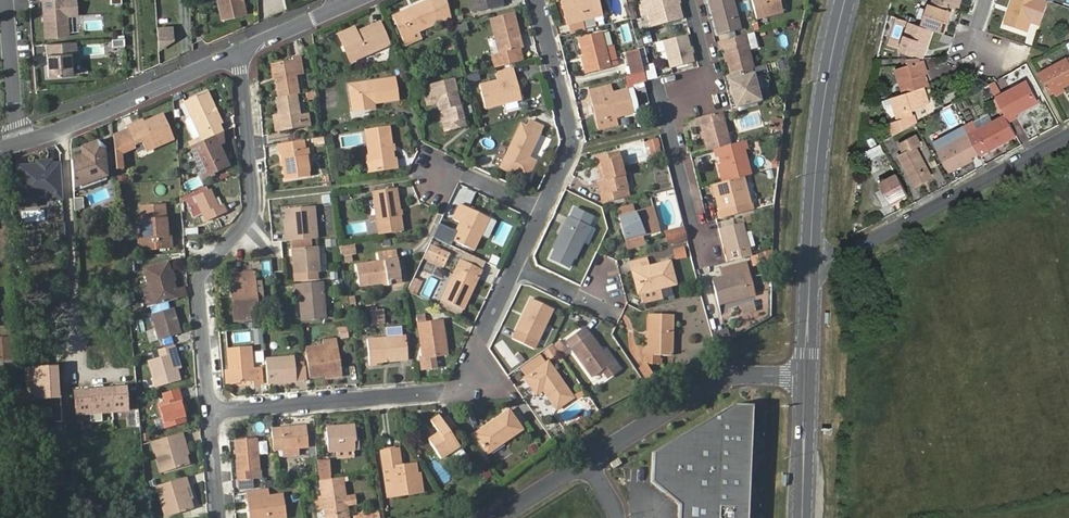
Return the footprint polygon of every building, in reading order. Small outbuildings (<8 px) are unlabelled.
[(66,0),(43,0),(45,37),(68,36),(66,0)] [(249,12),(245,0),(220,0),(227,20),(249,12)] [(393,16),(405,44),(413,40),(411,34),(418,31),(439,22),(430,0),(393,16)] [(473,11),(503,4),(502,0),(470,0),(473,11)] [(563,6),(567,24),(584,20),(582,13),(599,9),(597,0),(579,0),(579,1),(563,6)] [(644,0),(638,2),(642,16),(648,14),(645,0),(644,0)] [(648,14),(652,27),(682,19),(677,0),(646,0),(645,0),(648,14)] [(717,35),(740,29),(733,0),(708,0),(717,35)] [(757,19),(782,13),(780,0),(752,0),(757,19)] [(923,26),(933,30),(945,34),(954,8),(933,1),(932,0),(928,10),(925,19),(923,26)] [(956,9),(956,6),(959,0),(934,0),(933,1),(954,8),(956,9)] [(1005,25),(1028,33),(1039,0),(1013,0),(1005,25)] [(582,13),(584,20),(601,15),(599,9),(582,13)] [(901,10),(899,16),(911,20),(913,14),(901,10)] [(490,19),(499,52),(491,55),(494,68),(522,61),(519,48),(521,47),(513,13),(490,19)] [(567,24),(570,35),(587,31),(584,20),(567,24)] [(900,51),(923,59),(933,30),(923,26),(910,22),(900,51)] [(378,23),(355,33),(357,37),(380,27),(378,23)] [(171,27),(157,28),(159,50),(172,44),(171,27)] [(357,37),(355,33),(353,28),(338,35),(350,61),(379,49),(377,44),(386,40),(380,27),(357,37)] [(418,31),(411,34),(413,40),(421,37),(418,31)] [(579,38),(583,56),(587,73),(617,65),(613,46),(605,48),(601,32),(579,38)] [(754,33),(745,35),(749,51),(758,48),(754,33)] [(649,34),(641,36),(644,46),(652,44),(649,34)] [(730,74),(751,69),(753,68),(749,51),(745,35),(719,42),(721,49),(723,48),(730,74)] [(641,36),(635,37),(638,49),(644,47),(641,36)] [(687,36),(663,42),(670,68),(693,62),(687,36)] [(377,44),(379,49),(388,45),(386,40),(377,44)] [(445,42),(447,50),(454,49),(452,40),(445,42)] [(73,75),(71,53),(77,52),(76,41),(46,44),(47,59),(49,59),(50,65),(47,65),(48,77),(73,75)] [(644,47),(638,49),(638,50),(640,57),(642,64),(648,63),(644,47)] [(640,57),(638,50),(627,53),(632,75),(644,72),(640,57)] [(276,80),(278,97),(296,94),(298,94),(295,76),(302,74),(299,56),(291,57),(292,60),(273,63),(276,80)] [(789,59),(778,61),(780,70),(791,67),(789,59)] [(925,87),(930,85),(926,74),(929,73),(925,61),(922,62),(921,59),(908,59),(910,66),(897,70),(904,94),(925,87)] [(1051,96),(1054,94),(1065,88),(1068,86),(1068,59),(1039,75),(1051,96)] [(654,62),(644,64),(648,79),(657,77),(654,62)] [(480,85),(485,108),(521,100),(514,69),(495,73),(497,80),(480,85)] [(728,75),(736,108),(760,102),(751,69),(730,74),(728,75)] [(632,83),(645,80),(643,73),(631,77),(632,83)] [(365,105),(373,104),(397,100),(394,78),(348,84),(353,111),(365,109),(365,105)] [(436,100),(444,131),(465,126),(463,120),(465,119),(462,107),(460,107),(453,80),(423,87),(427,102),(436,100)] [(1028,81),(997,98),(1006,115),(1010,122),(1018,118),(1017,115),(1039,102),(1028,81)] [(996,82),(990,85),(995,95),(1002,91),(996,82)] [(590,91),(598,122),(614,118),(632,113),(626,90),(608,95),(606,87),(590,91)] [(894,136),(916,124),(917,124),(915,116),(913,116),(911,110),(930,104),(925,87),(904,94),(891,98),(898,121),(890,123),(894,136)] [(1065,88),(1054,94),(1056,97),(1066,92),(1065,88)] [(317,90),(305,92),(307,100),(319,97),(317,90)] [(221,123),(207,91),(184,101),(190,116),(186,118),(185,121),(192,136),(198,133),(199,136),(201,141),(219,133),(222,132),(219,125),(221,123)] [(278,97),(276,97),(279,114),(282,131),(309,126),(308,113),(299,115),(296,94),(278,97)] [(730,145),(722,112),(695,119),(697,127),(701,126),(707,151),(714,149),(730,145)] [(135,126),(134,123),(126,127),(134,144),(142,141),(147,151),(173,138),(162,114),(142,123),(135,126)] [(282,131),(279,114),(274,115),(277,131),(282,131)] [(1010,122),(1006,115),(978,130),(973,121),(964,126),(965,126),(969,135),(979,154),(980,156),(1017,136),(1010,122)] [(614,118),(598,122),(600,130),(616,126),(614,118)] [(781,120),(771,118),(770,128),(780,130),(781,120)] [(522,124),(508,151),(504,149),(500,157),(504,160),(500,167),(526,180),(536,161),(528,157),(542,127),(530,121),(527,127),(522,124)] [(969,135),(965,126),(958,130),(962,139),(939,151),(950,172),(973,160),(972,158),(979,154),(969,135)] [(365,132),(369,155),(371,171),(397,168),(396,158),(393,159),(388,128),(365,132)] [(958,130),(934,143),(939,151),(962,139),(958,130)] [(187,141),(189,146),(201,141),(199,136),(198,133),(192,136),(193,138),(187,141)] [(201,141),(190,146),(203,176),(226,165),(218,145),(223,143),(219,133),(201,141)] [(900,156),(916,186),(932,177),(917,148),(921,145),(917,136),(900,144),(904,153),(900,156)] [(656,139),(648,142),(651,153),(647,154),(648,159),(661,155),(656,139)] [(303,140),(277,145),(278,152),(281,152),(282,160),(283,165),(285,180),(309,176),(307,166),(304,149),(303,140)] [(745,141),(730,145),(714,149),(716,157),(720,156),(722,164),(726,181),(743,177),(751,175),(745,150),(747,149),(745,141)] [(104,180),(103,148),(95,143),(81,149),(84,157),(73,161),(75,192),(104,180)] [(81,149),(79,144),(72,146),(73,161),(84,157),(81,149)] [(868,160),(886,154),(883,144),(864,151),(868,160)] [(599,169),(602,180),(604,190),(600,192),(602,202),(628,195),(618,152),(597,158),(599,169)] [(63,199),(59,162),(53,162),(53,159),(34,160),(35,163),(17,165),(20,203),(63,199)] [(726,181),(722,164),(718,165),(722,182),(726,181)] [(891,204),(908,195),(898,174),(880,184),(891,204)] [(750,204),(743,177),(726,181),(722,182),(712,185),(719,212),(750,204)] [(373,192),(379,234),(402,231),(396,188),(373,192)] [(195,196),(205,221),(226,212),(222,204),(217,207),(209,190),(195,196)] [(75,209),(85,208),(83,196),(73,198),(75,209)] [(760,197),(759,205),(772,206),(772,198),(760,197)] [(141,206),(144,239),(138,239),(139,251),(171,248),(170,237),(167,237),(164,204),(141,206)] [(481,234),(489,218),(460,204),(453,218),(460,222),(451,240),(473,250),(481,234)] [(572,205),(546,260),(569,270),(595,216),(572,205)] [(617,209),(627,249),(645,244),(643,236),(659,232),(653,207),(634,212),(632,205),(617,209)] [(285,232),(285,241),(316,238),(314,207),(285,209),(286,219),(287,232),(285,232)] [(747,223),(757,221),(755,213),(745,215),(747,223)] [(492,220),(489,218),(481,234),(485,236),(492,220)] [(751,256),(742,223),(722,228),(731,261),(751,256)] [(439,228),(436,235),(441,237),(445,230),(439,228)] [(666,232),(669,243),(684,239),(681,228),(666,232)] [(354,244),(340,246),(341,255),(355,253),(354,244)] [(292,249),(294,274),(319,272),(317,247),(292,249)] [(435,247),(429,260),(442,267),(449,253),(435,247)] [(673,250),(676,258),(686,256),(684,248),(673,250)] [(400,279),(397,262),(396,250),(377,253),(378,262),(356,265),(359,286),(386,282),(386,285),(400,283),(400,279)] [(751,256),(753,265),(765,262),(763,252),(751,256)] [(133,258),(125,259),(126,273),(134,272),(133,258)] [(638,293),(659,288),(676,284),(670,261),(648,267),(646,259),(630,263),(638,293)] [(461,260),(442,300),(462,309),(482,270),(461,260)] [(421,293),(430,297),(437,280),(430,277),(434,267),(421,261),(416,274),(427,279),(421,293)] [(143,289),(148,308),(178,299),(175,290),(172,281),(169,272),(166,262),(143,269),(149,288),(143,289)] [(712,280),(717,304),(748,296),(743,272),(746,271),(744,264),(722,269),(724,277),(712,280)] [(230,275),(234,321),(257,319),(253,273),(230,275)] [(414,279),(411,291),(419,293),(422,281),(414,279)] [(322,282),(296,284),(296,295),(299,294),(302,321),(325,318),(322,282)] [(659,288),(638,293),(640,303),(662,298),(659,288)] [(754,299),(740,303),(743,314),(757,310),(754,299)] [(531,300),(513,338),(534,348),(552,310),(531,300)] [(151,314),(159,339),(179,333),(172,308),(151,314)] [(371,311),(372,324),(384,322),(383,310),(371,311)] [(417,316),(423,357),(420,358),(422,369),(436,367),(434,356),(447,354),(442,321),(426,323),(424,314),(417,316)] [(649,315),(647,347),(646,347),(645,354),(645,363),(659,364),(659,354),(671,355),(672,315),(649,315)] [(596,329),(600,320),(591,316),(587,325),(596,329)] [(385,326),(386,338),(406,336),(405,325),(385,326)] [(340,338),(349,337),(348,326),(338,327),(340,338)] [(610,363),(603,353),(585,327),(567,340),(592,376),(601,369),(608,378),(621,368),(615,360),(610,363)] [(255,329),(256,345),(268,344),(267,328),(255,329)] [(714,345),(715,349),(726,342),(725,339),(723,332),(711,335),(714,345)] [(736,332),(725,339),(726,342),(737,335),(736,332)] [(406,336),(386,338),(368,339),(370,363),(408,359),(406,336)] [(16,394),(13,360),(8,360),(6,338),(0,339),(0,395),(16,394)] [(306,354),(309,378),(325,375),(341,372),(336,339),(323,341),(324,351),(306,354)] [(557,347),(562,354),(566,351),(562,344),(557,347)] [(173,346),(157,350),(160,359),(149,363),(156,386),(179,379),(176,369),(172,355),(176,354),(173,346)] [(227,348),(229,370),(230,384),(253,382),(253,385),(262,384),(260,367),(252,368),(250,346),(227,348)] [(546,351),(551,358),(556,355),(551,348),(546,351)] [(520,364),(528,359),(523,350),(515,355),(520,364)] [(607,350),(603,353),(610,363),(615,360),(607,350)] [(522,369),(526,376),(542,365),(545,363),(540,356),(522,369)] [(265,359),(267,384),(304,380),(303,368),(294,368),(292,357),(265,359)] [(525,377),(536,394),(543,390),(557,409),(574,397),(548,361),(545,363),(542,365),(525,377)] [(643,363),(636,369),(645,381),(653,375),(643,363)] [(59,367),(26,369),(28,399),(60,397),(59,367)] [(73,392),(74,415),(125,411),(123,388),(73,392)] [(178,389),(161,394),(164,402),(158,404),(165,429),(185,423),(182,412),(178,397),(180,397),(178,389)] [(752,407),(729,405),(653,453),(652,483),(681,506),(681,517),(747,517),(752,407)] [(510,410),(474,435),(487,453),(522,429),(510,410)] [(439,433),(428,440),(441,459),(459,446),(453,438),(460,433),(451,419),(444,424),(438,415),(431,421),(439,433)] [(327,427),(329,451),(360,449),(359,440),(355,440),(354,425),(327,427)] [(272,429),(273,450),(281,449),(298,448),(307,447),(306,426),(272,429)] [(182,433),(152,442),(161,473),(188,465),(185,455),(182,443),(185,442),(182,433)] [(235,442),(238,480),(252,478),(259,477),(259,469),(256,440),(235,442)] [(267,441),(259,441),(260,454),(268,454),(267,441)] [(531,455),(540,450),(536,443),(527,448),(531,455)] [(298,448),(281,449),(282,457),(299,455),(298,448)] [(381,451),(388,496),(423,491),(421,473),(418,473),(416,464),(401,466),(398,448),(381,451)] [(620,458),(611,463),(615,468),(623,463),(620,458)] [(329,460),(318,461),(320,481),(331,479),(329,460)] [(486,467),(480,474),(488,480),(494,473),(486,467)] [(186,477),(155,486),(165,517),(192,509),(189,499),(184,483),(188,482),(186,477)] [(324,517),(348,517),(343,477),(331,479),(320,481),(319,481),(322,505),(323,509),(324,517)] [(252,478),(238,480),(239,488),(253,487),(252,478)] [(192,498),(188,482),(184,483),(189,499),(192,498)] [(247,491),(250,517),(286,517),(283,494),(268,496),(267,488),(247,491)] [(321,496),(314,497),(315,510),(323,509),(322,505),(321,496)]
